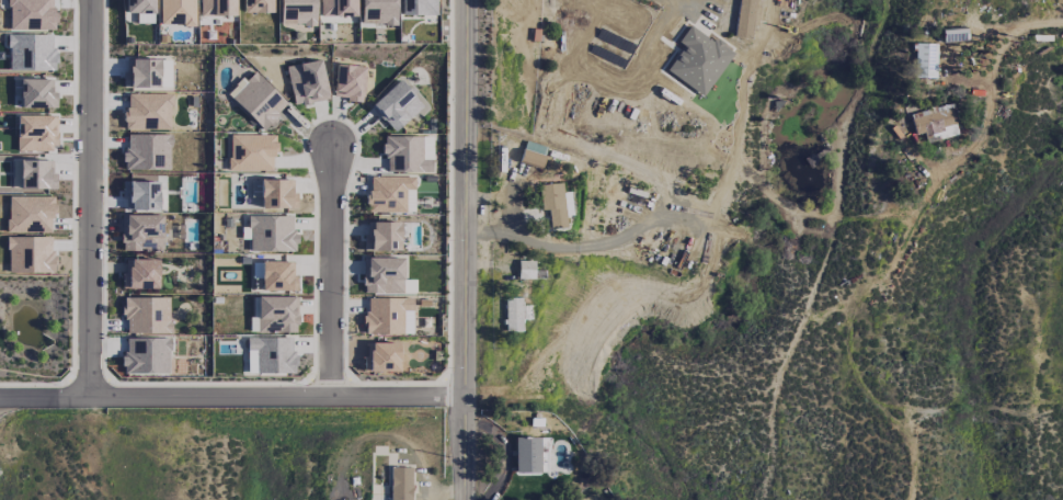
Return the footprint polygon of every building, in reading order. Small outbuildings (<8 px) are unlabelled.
[(8,30),(53,30),(54,0),(8,0),(8,30)] [(153,0),(124,0),(124,13),(153,13),(153,0)] [(194,25),(194,0),(159,0),(159,25),(194,25)] [(199,15),(234,16),(235,0),(199,0),(199,15)] [(272,12),(271,0),(243,0),(243,13),(272,12)] [(315,0),(279,0),(280,25),(316,24),(315,0)] [(320,17),(355,16),(355,0),(320,0),(320,17)] [(360,25),(396,24),(395,0),(360,0),(360,25)] [(435,15),(436,0),(400,0),(400,15),(435,15)] [(753,38),(755,0),(737,0),(735,37),(753,38)] [(703,96),(732,53),(689,24),(678,42),(683,45),(665,71),(703,96)] [(7,70),(55,71),(55,51),(52,51),(52,35),(7,34),(7,70)] [(934,78),(935,44),(914,44),(913,77),(934,78)] [(159,59),(127,59),(127,72),(122,72),(122,87),(159,87),(159,59)] [(328,99),(320,60),(286,67),(294,106),(328,99)] [(364,66),(335,65),(334,99),(362,100),(364,66)] [(261,130),(287,106),(257,73),(231,98),(261,130)] [(56,108),(56,91),(52,91),(52,79),(20,79),(19,107),(56,108)] [(370,106),(394,132),(423,106),(399,80),(370,106)] [(170,130),(171,94),(126,94),(125,129),(170,130)] [(914,135),(923,133),(925,143),(958,134),(949,104),(909,114),(914,135)] [(16,151),(55,151),(55,116),(16,116),(16,151)] [(170,135),(125,134),(124,169),(170,170),(170,135)] [(274,135),(229,134),(228,170),(273,171),(274,135)] [(432,172),(432,137),(385,136),(384,171),(432,172)] [(518,163),(540,169),(544,154),(522,149),(518,163)] [(54,188),(54,161),(13,161),(12,187),(54,188)] [(414,178),(368,176),(367,212),(413,213),(414,178)] [(260,207),(294,208),(295,180),(260,179),(260,207)] [(158,210),(158,182),(124,181),(123,209),(158,210)] [(540,210),(548,210),(549,228),(564,228),(562,183),(539,184),(540,210)] [(563,193),(565,216),(571,215),(570,192),(563,193)] [(52,233),(52,196),(7,197),(7,233),(52,233)] [(121,250),(161,251),(162,215),(121,214),(121,250)] [(292,216),(249,216),(248,251),(296,252),(296,232),(292,232),(292,216)] [(400,222),(365,222),(364,251),(400,251),(400,222)] [(52,236),(7,237),(7,274),(53,274),(52,236)] [(403,258),(363,258),(362,293),(402,294),(403,258)] [(158,288),(157,259),(123,260),(124,289),(158,288)] [(260,290),(294,291),(295,262),(261,261),(260,290)] [(534,261),(518,261),(518,278),(533,279),(534,261)] [(415,280),(403,279),(403,293),(415,293),(415,280)] [(297,296),(256,297),(257,333),(297,332),(297,296)] [(124,333),(169,332),(169,297),(123,298),(124,333)] [(521,297),(504,298),(505,332),(522,331),(521,319),(530,319),(529,305),(522,305),(521,297)] [(366,298),(365,335),(412,335),(413,299),(366,298)] [(124,338),(124,373),(169,373),(169,339),(124,338)] [(365,342),(364,371),(398,372),(399,343),(365,342)] [(540,472),(539,437),(514,437),(514,473),(540,472)] [(540,472),(548,472),(548,438),(540,438),(540,472)] [(412,467),(390,467),(389,499),(411,499),(412,467)]
